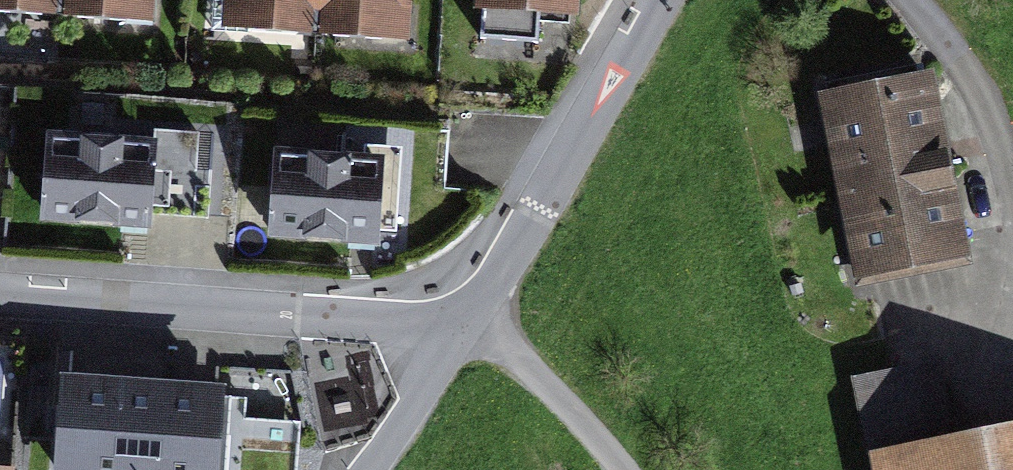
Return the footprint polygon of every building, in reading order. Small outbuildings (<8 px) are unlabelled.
[(71,32),(73,0),(0,0),(0,26),(71,32)] [(165,38),(168,0),(73,0),(71,32),(165,38)] [(332,51),(336,0),(242,0),(238,44),(332,51)] [(427,58),(431,0),(336,0),(332,51),(427,58)] [(586,31),(589,0),(494,0),(492,24),(586,31)] [(947,85),(829,107),(862,289),(981,267),(947,85)] [(53,230),(170,238),(176,154),(59,146),(53,230)] [(278,246),(396,255),(402,171),(285,162),(278,246)] [(244,394),(69,381),(62,469),(239,469),(244,394)] [(885,465),(886,469),(1012,469),(1012,442),(885,465)] [(16,451),(0,451),(0,469),(16,469),(16,451)]
